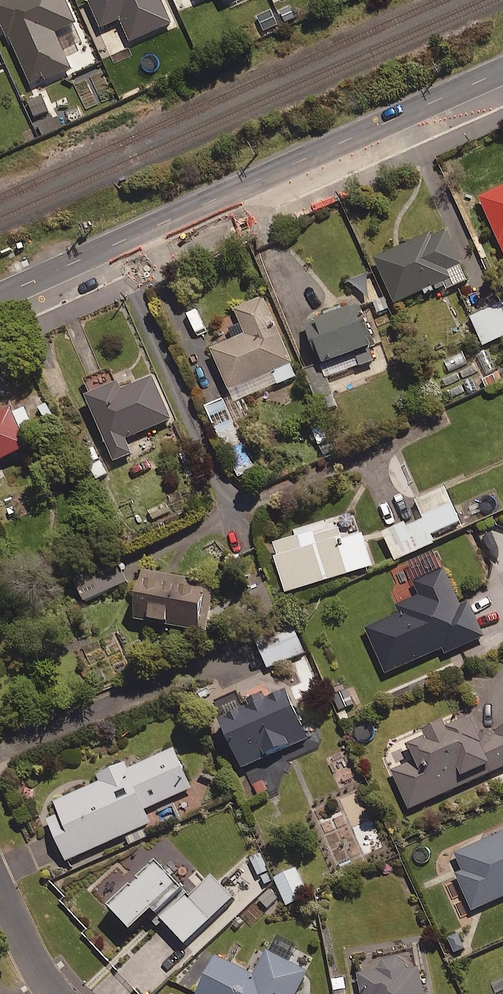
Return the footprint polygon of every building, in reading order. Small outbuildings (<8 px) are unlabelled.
[(480,202),(502,252),(502,191),(480,202)] [(376,261),(394,306),(426,294),(427,297),(447,289),(448,291),(467,283),(447,233),(376,261)] [(223,402),(234,427),(254,418),(247,400),(297,379),(263,301),(234,314),(245,338),(212,353),(231,398),(223,402)] [(501,307),(470,321),(482,348),(502,339),(502,312),(501,307)] [(328,381),(378,360),(358,308),(307,328),(323,368),(309,374),(325,414),(339,409),(328,381)] [(121,387),(91,399),(118,463),(134,457),(127,440),(173,422),(156,380),(124,393),(121,387)] [(49,401),(37,408),(47,425),(58,419),(49,401)] [(33,449),(16,411),(0,418),(0,465),(33,449)] [(256,476),(234,427),(216,435),(237,484),(256,476)] [(460,524),(446,493),(420,504),(426,518),(383,536),(395,562),(437,544),(434,535),(460,524)] [(148,507),(155,522),(177,512),(170,497),(148,507)] [(373,567),(355,516),(294,537),(295,541),(272,549),(288,597),(373,567)] [(75,577),(86,602),(131,583),(120,557),(75,577)] [(443,651),(445,657),(468,646),(472,655),(488,648),(467,602),(459,606),(444,571),(414,585),(420,598),(398,607),(401,616),(367,631),(388,676),(443,651)] [(212,585),(144,573),(136,621),(204,633),(212,585)] [(304,655),(295,633),(259,648),(268,670),(304,655)] [(355,705),(348,689),(330,696),(342,723),(349,721),(344,710),(355,705)] [(266,706),(260,694),(240,703),(237,696),(211,707),(241,773),(308,742),(287,697),(266,706)] [(493,770),(495,774),(502,770),(502,732),(483,741),(472,717),(407,746),(414,764),(392,773),(409,812),(466,787),(464,783),(493,770)] [(150,826),(144,812),(156,807),(163,824),(177,818),(170,801),(191,791),(174,751),(128,771),(126,766),(98,778),(100,784),(54,805),(59,817),(47,822),(65,864),(126,837),(129,845),(147,838),(143,829),(150,826)] [(383,848),(372,820),(353,828),(365,856),(383,848)] [(455,857),(464,876),(458,879),(474,913),(502,899),(502,836),(455,857)] [(162,867),(110,915),(130,937),(153,916),(167,932),(122,974),(140,993),(151,993),(191,957),(183,948),(212,922),(162,867)] [(309,897),(295,870),(274,880),(287,908),(309,897)] [(466,950),(459,933),(445,939),(452,956),(466,950)] [(267,954),(254,978),(217,959),(199,993),(297,993),(307,975),(267,954)] [(406,968),(400,963),(391,961),(381,965),(377,974),(357,978),(360,993),(424,993),(419,970),(407,973),(406,968)] [(489,981),(495,993),(502,993),(502,974),(489,981)] [(333,993),(349,993),(346,979),(331,982),(333,993)]
